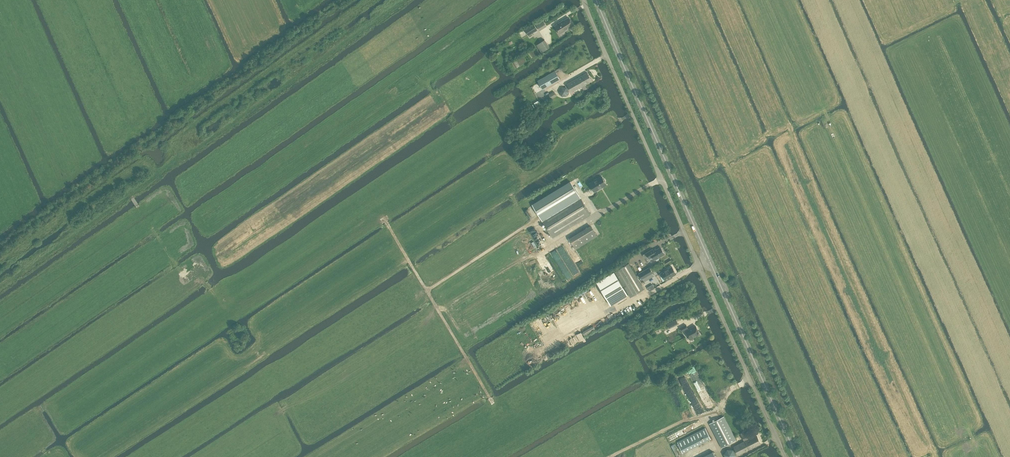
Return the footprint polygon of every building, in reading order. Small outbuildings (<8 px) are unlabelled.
[(569,17),(562,21),(567,30),(569,29),(569,28),(574,25),(569,17)] [(540,30),(547,26),(543,19),(536,24),(540,30)] [(566,30),(567,30),(562,21),(560,23),(559,23),(557,24),(557,25),(555,26),(560,33),(565,30),(566,30)] [(534,25),(525,30),(528,35),(537,30),(534,25)] [(542,52),(549,47),(544,39),(536,45),(542,52)] [(542,89),(560,80),(555,71),(538,81),(542,89)] [(587,72),(567,84),(572,92),(582,87),(584,91),(587,89),(585,85),(592,81),(587,72)] [(569,94),(569,92),(569,90),(568,89),(567,87),(565,87),(564,86),(562,87),(560,88),(559,89),(559,90),(559,92),(559,94),(560,95),(561,96),(563,97),(565,97),(566,96),(568,95),(569,94)] [(600,188),(607,184),(605,182),(605,181),(605,180),(604,179),(603,179),(602,176),(597,179),(594,180),(595,181),(590,184),(595,191),(598,190),(601,188),(600,188)] [(571,182),(533,205),(553,238),(591,214),(571,182)] [(592,226),(586,230),(592,239),(597,235),(592,226)] [(652,249),(643,255),(645,258),(648,256),(649,258),(652,257),(654,260),(655,259),(656,260),(657,261),(659,260),(659,259),(658,258),(664,254),(660,247),(654,251),(652,249)] [(636,275),(629,263),(615,271),(620,279),(619,279),(614,271),(597,282),(611,305),(628,295),(623,286),(624,285),(630,297),(644,289),(639,281),(642,279),(642,280),(653,273),(649,267),(638,273),(639,274),(636,275)] [(671,266),(659,274),(660,277),(663,275),(665,280),(666,280),(666,281),(669,279),(669,278),(676,274),(671,266)] [(669,328),(678,324),(676,319),(667,324),(669,328)] [(690,340),(693,339),(693,338),(700,334),(699,333),(699,332),(699,331),(698,331),(696,326),(688,330),(687,329),(688,329),(686,325),(680,328),(682,332),(685,330),(690,340)] [(724,416),(710,423),(722,447),(736,440),(724,416)] [(711,439),(705,428),(677,442),(683,453),(711,439)] [(742,436),(743,438),(744,441),(733,446),(738,455),(749,450),(761,443),(757,435),(749,439),(746,433),(742,436)] [(727,449),(724,454),(725,456),(734,456),(736,455),(733,449),(727,449)]
